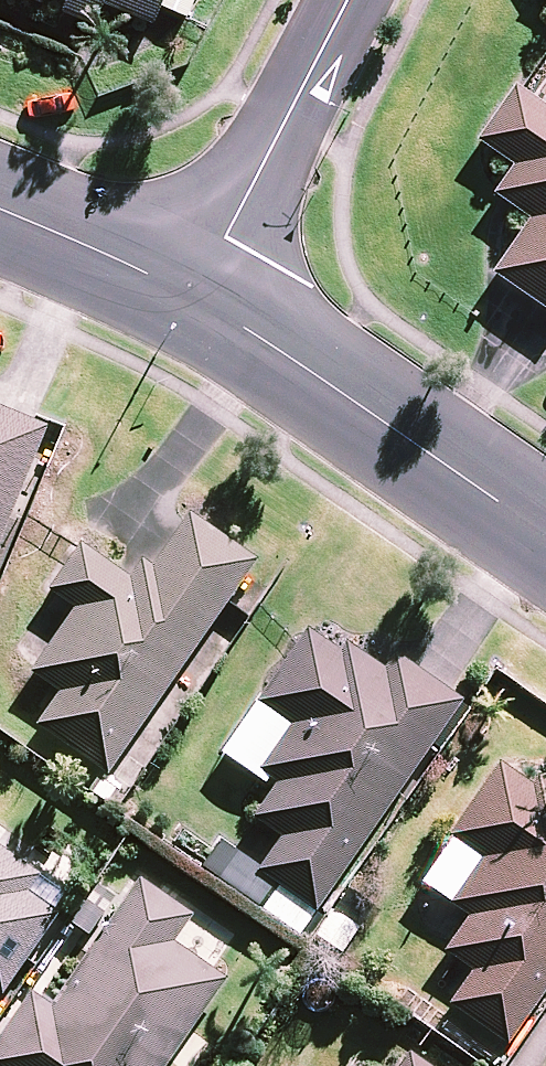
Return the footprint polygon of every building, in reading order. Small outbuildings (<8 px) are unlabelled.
[(36,9),(40,0),(14,0),(36,9)] [(90,31),(98,10),(148,30),(160,0),(64,0),(57,18),(90,31)] [(545,317),(545,114),(510,89),(471,144),(509,171),(489,199),(525,224),(487,277),(545,317)] [(43,431),(0,413),(0,532),(43,431)] [(31,728),(104,778),(225,605),(254,563),(185,516),(149,568),(139,562),(126,581),(76,546),(70,555),(44,592),(70,611),(26,675),(55,695),(31,728)] [(459,706),(460,704),(393,657),(382,672),(342,645),(336,654),(304,631),(295,643),(253,703),(288,728),(256,774),(266,781),(273,786),(249,819),(278,839),(252,876),(311,917),(459,706)] [(288,728),(253,703),(217,755),(262,786),(266,781),(256,774),(288,728)] [(545,987),(545,789),(532,779),(526,788),(493,765),(443,837),(447,841),(478,862),(448,904),(446,908),(463,920),(439,954),(468,974),(444,1008),(503,1049),(545,987)] [(478,862),(447,841),(418,883),(448,904),(478,862)] [(55,917),(23,895),(35,877),(0,853),(0,996),(55,917)] [(222,981),(170,945),(189,918),(137,881),(49,1008),(28,994),(0,1035),(0,1065),(162,1065),(222,981)] [(344,892),(312,939),(338,958),(371,911),(344,892)] [(404,1055),(397,1065),(421,1065),(404,1055)]
